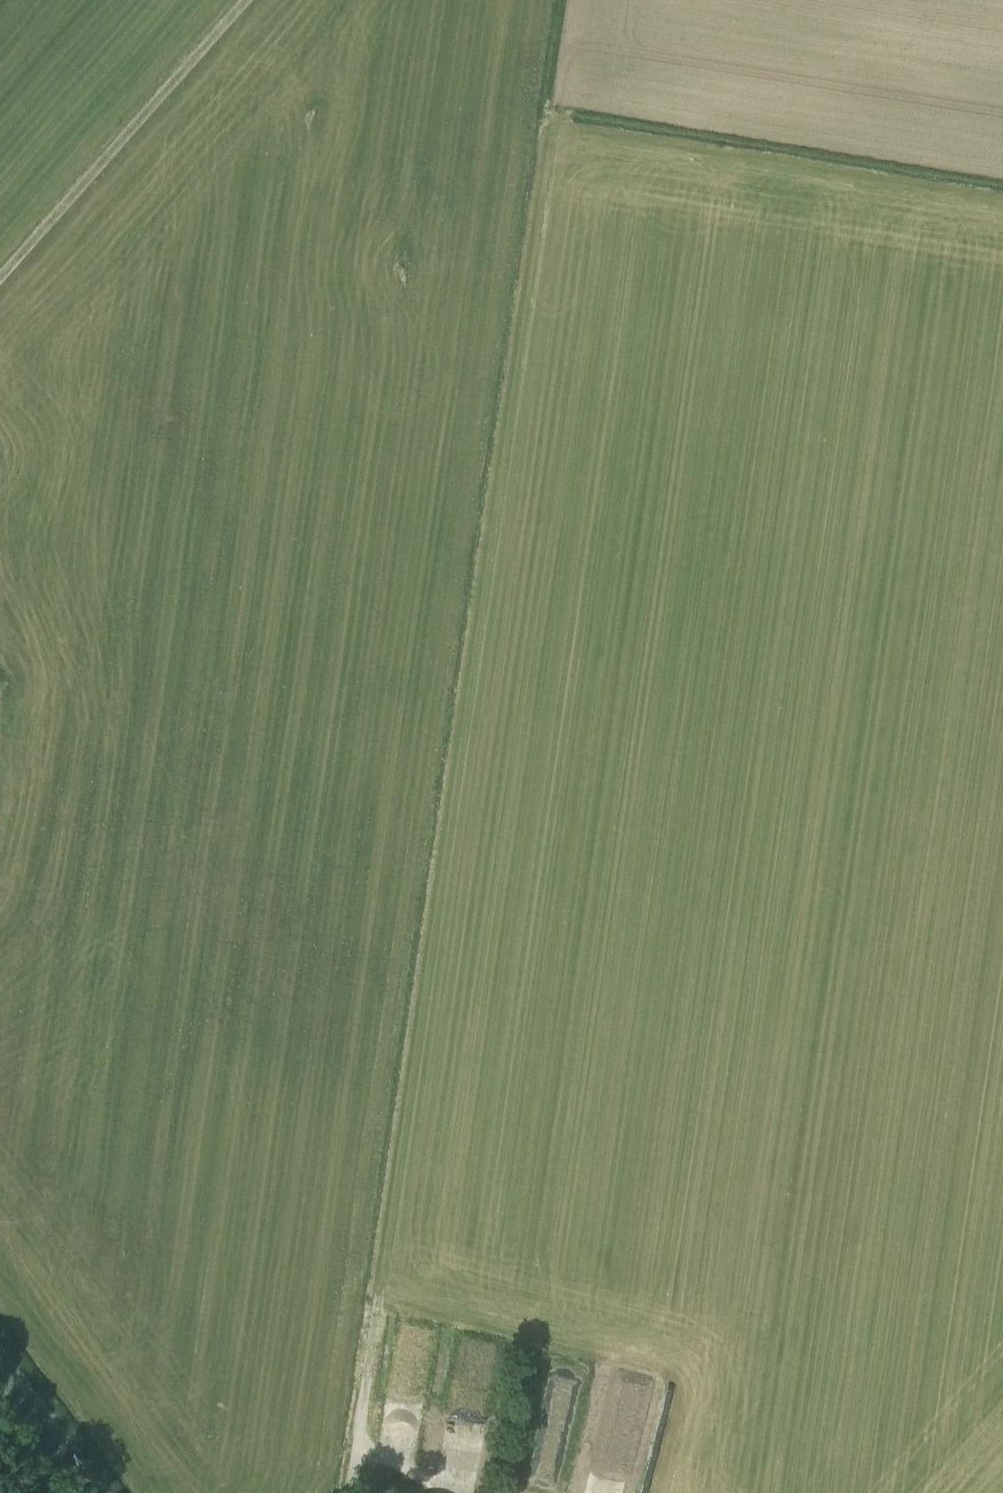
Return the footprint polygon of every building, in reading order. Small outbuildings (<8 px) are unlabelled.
[(551,1425),(571,1426),(572,1402),(551,1402),(551,1425)]
